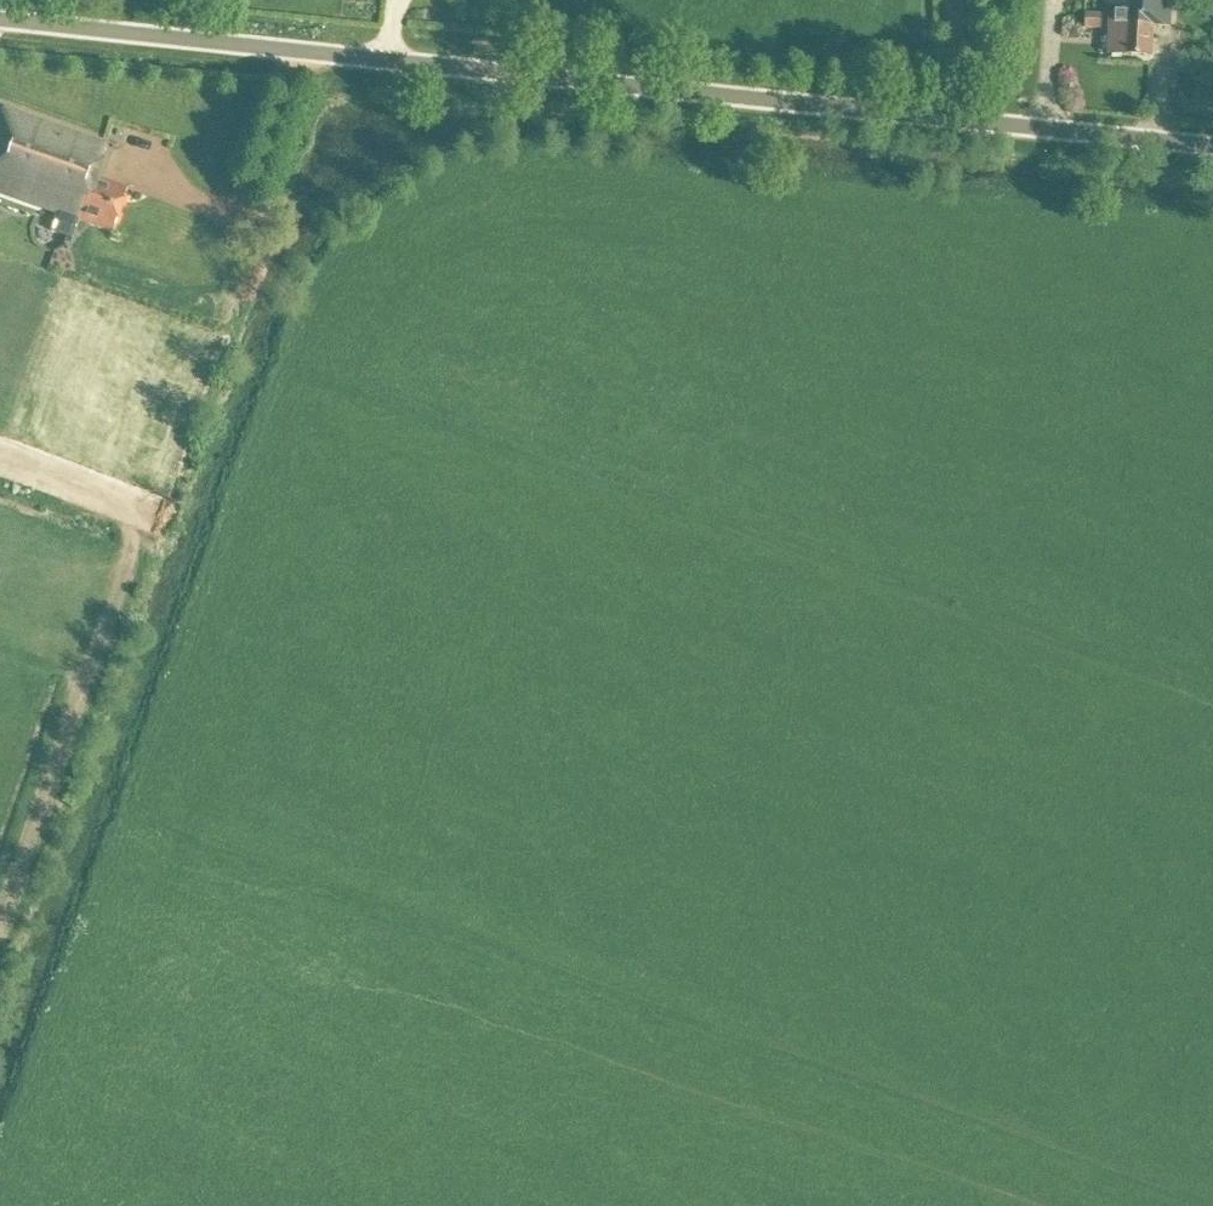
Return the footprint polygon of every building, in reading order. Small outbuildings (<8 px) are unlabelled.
[(1150,57),(1151,27),(1169,26),(1170,0),(1105,0),(1105,12),(1109,12),(1108,35),(1105,38),(1104,45),(1107,48),(1107,54),(1123,55),(1150,57)] [(1100,31),(1100,14),(1085,14),(1083,30),(1100,31)] [(0,119),(0,192),(56,212),(49,232),(71,239),(77,220),(90,224),(91,222),(114,230),(124,190),(96,180),(97,178),(91,176),(103,143),(4,109),(0,119)]
